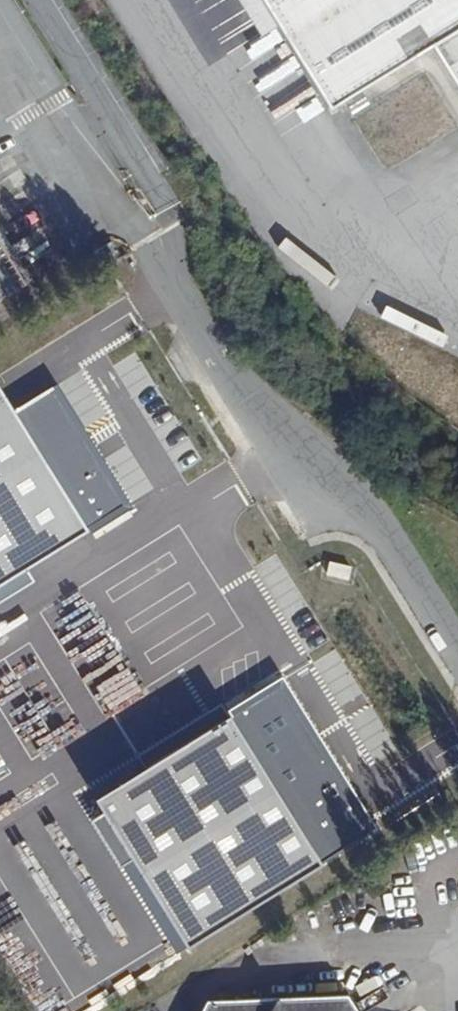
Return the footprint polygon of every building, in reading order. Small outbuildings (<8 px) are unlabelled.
[(329,108),(431,45),(457,88),(457,0),(263,0),(329,108)] [(101,384),(82,458),(81,459),(111,466),(130,391),(101,384)] [(208,519),(172,459),(53,532),(89,591),(208,519)] [(355,577),(336,572),(334,584),(353,588),(355,577)] [(0,817),(0,854),(344,643),(328,617),(0,817)] [(0,854),(0,976),(6,987),(345,779),(405,742),(344,643),(0,854)] [(6,987),(14,999),(353,792),(345,779),(6,987)] [(346,997),(207,1001),(201,1010),(356,1010),(346,997)]
